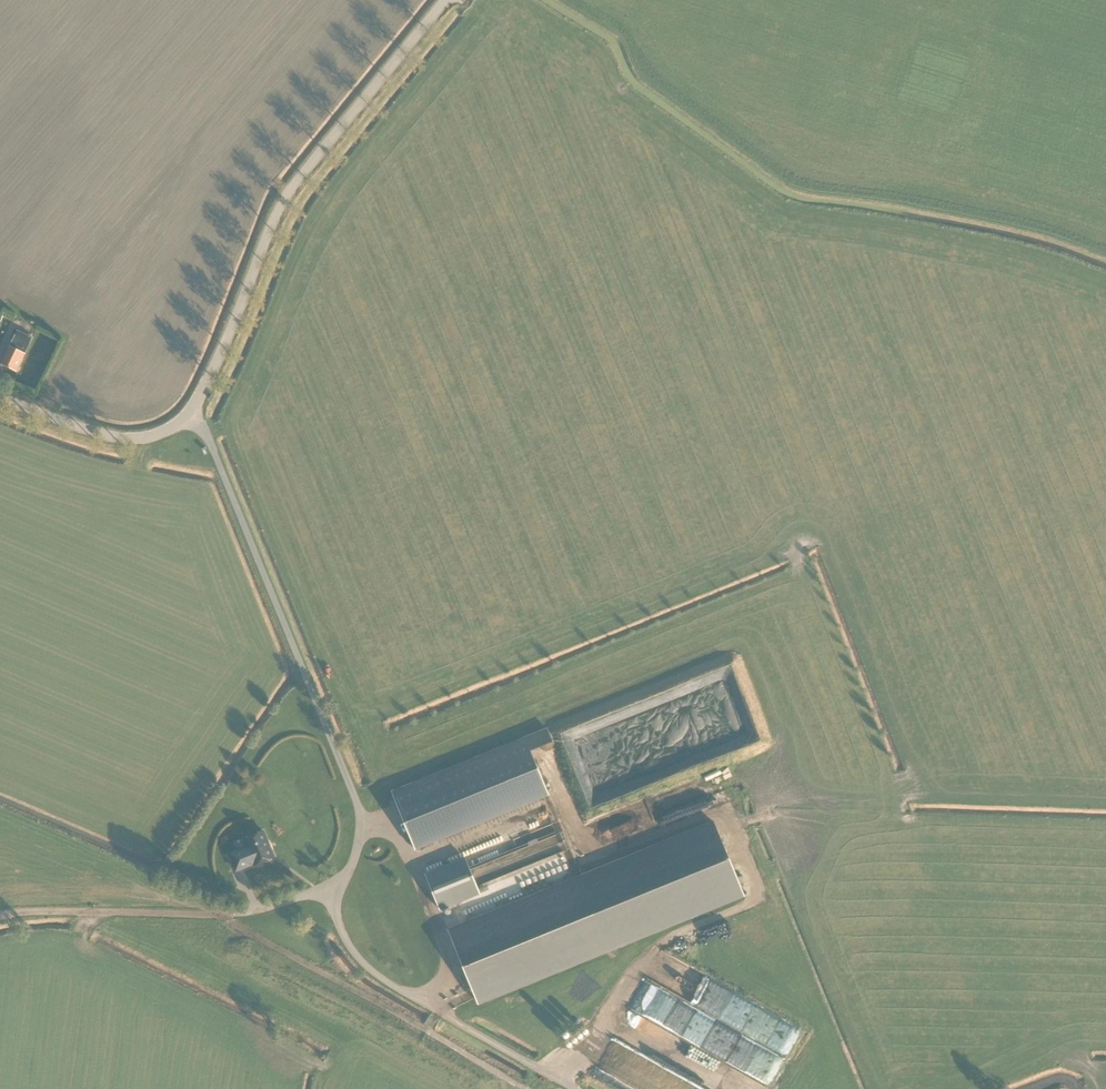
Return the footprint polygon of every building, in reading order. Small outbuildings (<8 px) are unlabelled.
[(26,353),(33,337),(18,330),(10,346),(1,364),(17,371),(26,353)] [(416,850),(549,795),(526,739),(393,793),(416,850)] [(478,1002),(744,894),(715,823),(449,931),(478,1002)] [(254,863),(255,865),(274,857),(270,847),(269,847),(267,841),(268,841),(264,831),(244,839),(248,848),(230,855),(237,871),(254,863)] [(448,906),(452,904),(480,893),(466,858),(426,874),(441,909),(445,907),(446,909),(445,912),(446,914),(448,915),(451,914),(452,912),(451,909),(449,908),(448,906)]
